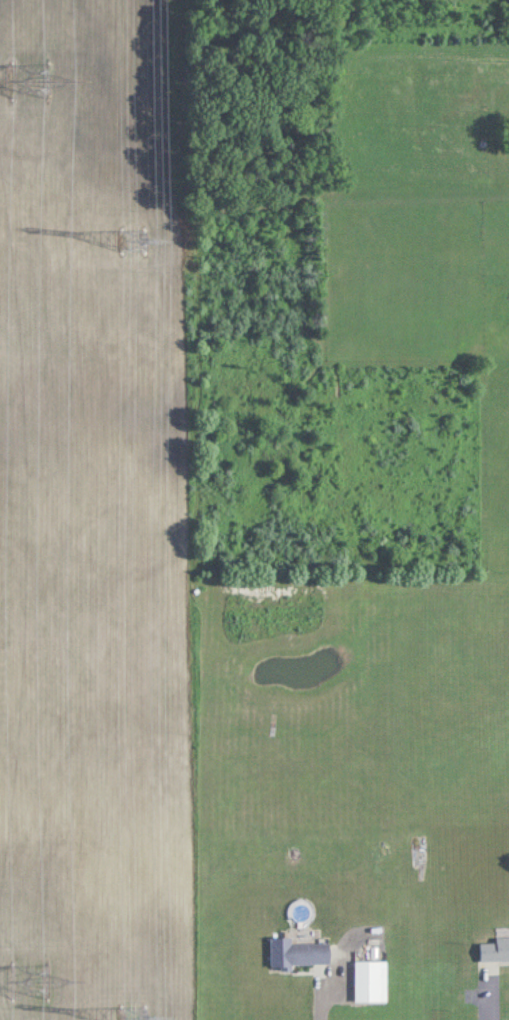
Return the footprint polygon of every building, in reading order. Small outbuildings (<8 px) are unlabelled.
[(333,965),(333,942),(294,942),(294,938),(273,938),(273,966),(333,965)] [(497,938),(498,943),(481,943),(482,962),(508,962),(508,938),(497,938)] [(357,961),(357,1001),(389,1001),(389,961),(357,961)]
